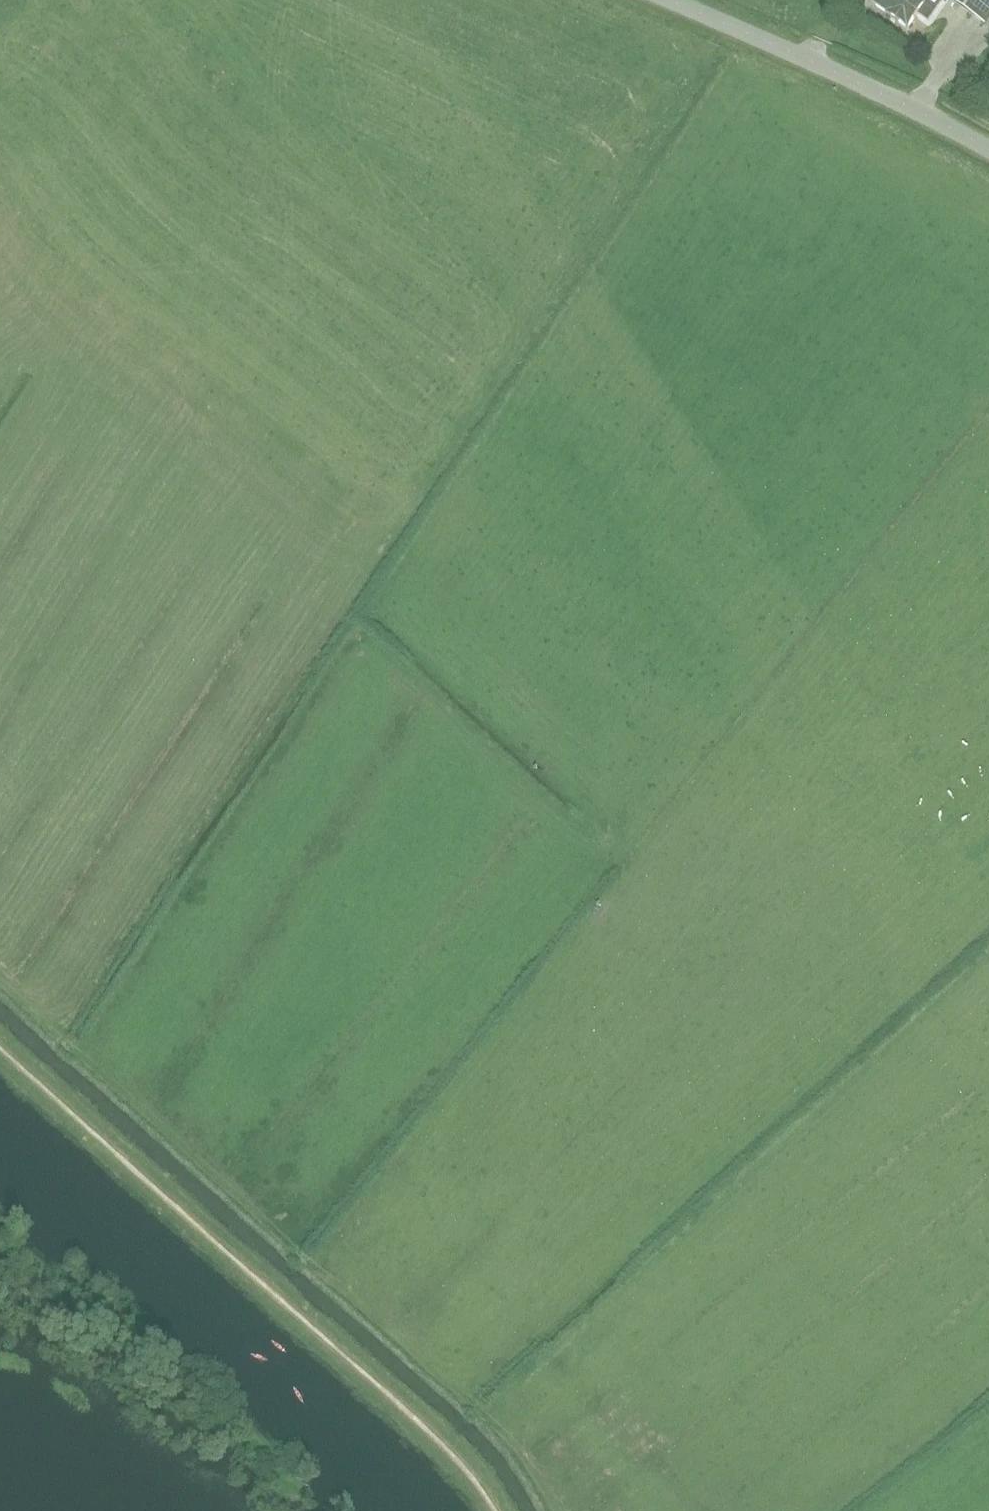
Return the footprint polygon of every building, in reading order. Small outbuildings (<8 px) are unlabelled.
[(924,2),(925,0),(876,0),(874,2),(889,13),(908,27),(925,3),(924,2)] [(985,24),(988,19),(988,0),(952,0),(985,24)]
